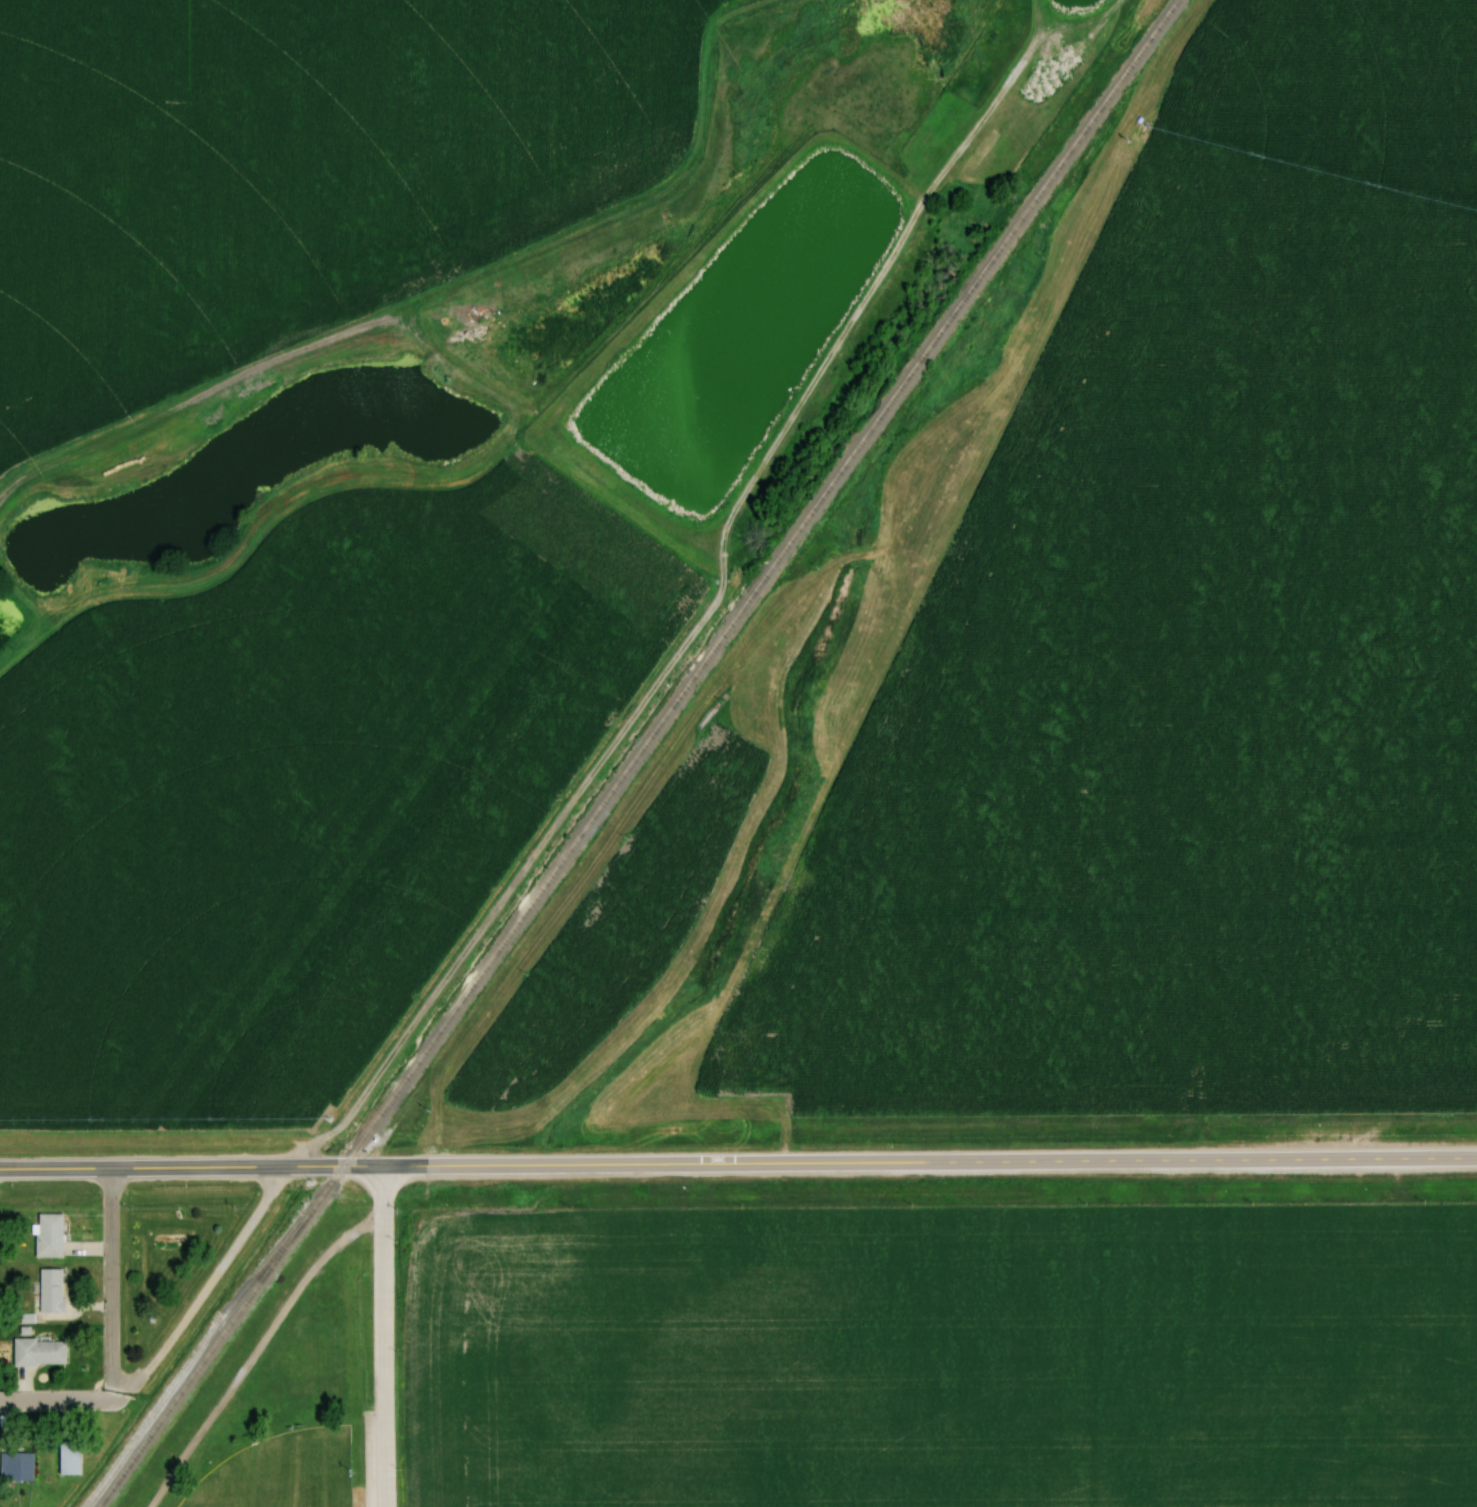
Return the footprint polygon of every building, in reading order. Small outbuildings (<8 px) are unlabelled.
[(42,1213),(42,1255),(65,1256),(65,1213),(42,1213)] [(44,1268),(44,1309),(66,1310),(64,1268),(44,1268)] [(16,1338),(16,1362),(69,1362),(68,1339),(16,1338)] [(63,1474),(84,1474),(84,1441),(63,1441),(63,1474)] [(3,1451),(3,1478),(38,1478),(37,1452),(3,1451)]
